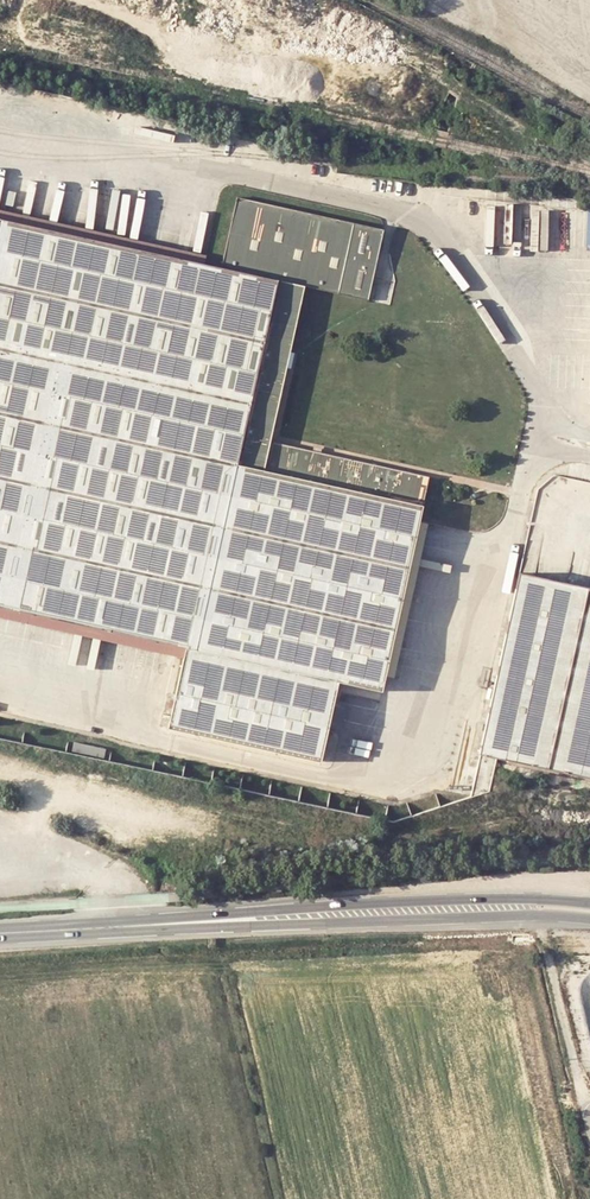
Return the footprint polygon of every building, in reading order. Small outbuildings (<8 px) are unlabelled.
[(370,462),(267,438),(306,286),(338,291),(339,292),(355,221),(238,195),(223,265),(201,260),(0,216),(0,603),(184,644),(170,708),(167,724),(171,725),(184,728),(314,758),(324,724),(333,726),(340,698),(330,695),(334,679),(377,688),(394,612),(416,519),(426,474),(370,462)] [(355,221),(339,292),(369,298),(383,228),(355,221)] [(549,768),(589,586),(568,582),(520,572),(480,752),(496,756),(549,768)] [(589,586),(549,768),(589,777),(589,587),(589,586)]
